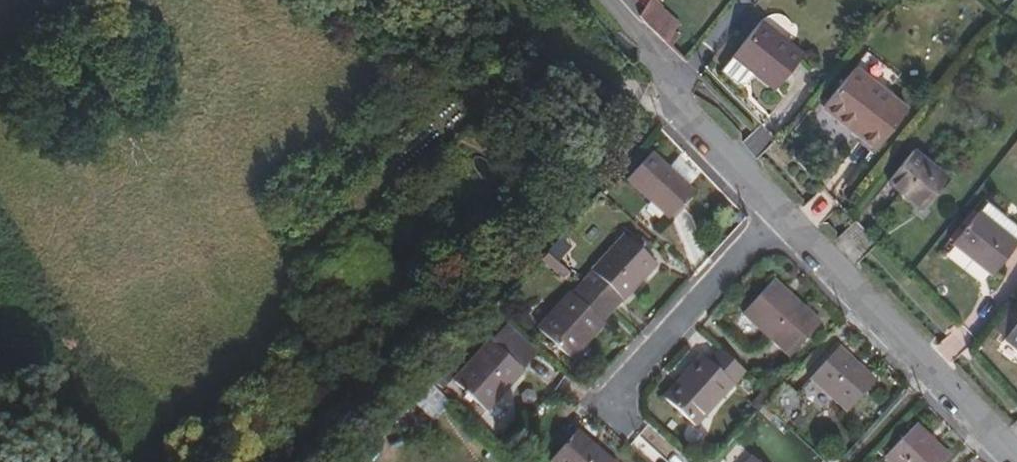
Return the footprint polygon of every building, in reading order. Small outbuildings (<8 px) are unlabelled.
[(677,25),(652,0),(648,0),(638,15),(646,26),(664,43),(677,25)] [(773,89),(802,54),(760,19),(731,55),(752,71),(773,89)] [(737,82),(743,81),(752,71),(731,55),(720,68),(737,82)] [(874,151),(906,112),(853,68),(822,108),(874,151)] [(920,208),(945,176),(911,149),(886,182),(920,208)] [(657,157),(632,185),(674,224),(699,197),(657,157)] [(1016,241),(1016,227),(985,202),(978,211),(1016,242),(1016,241)] [(1016,242),(978,211),(977,211),(953,243),(992,274),(1016,242)] [(616,314),(659,267),(629,238),(585,285),(616,314)] [(774,281),(742,315),(790,359),(822,325),(774,281)] [(573,362),(616,314),(585,285),(541,333),(573,362)] [(1001,339),(1016,351),(1016,318),(1001,339)] [(540,353),(511,326),(495,343),(524,370),(540,353)] [(486,413),(525,372),(524,370),(495,343),(494,342),(456,383),(486,413)] [(842,350),(812,382),(849,416),(879,384),(842,350)] [(697,430),(748,375),(725,353),(712,365),(705,358),(666,401),(697,430)] [(917,428),(888,459),(891,461),(953,461),(917,428)] [(549,461),(551,461),(611,461),(576,431),(549,461)]
